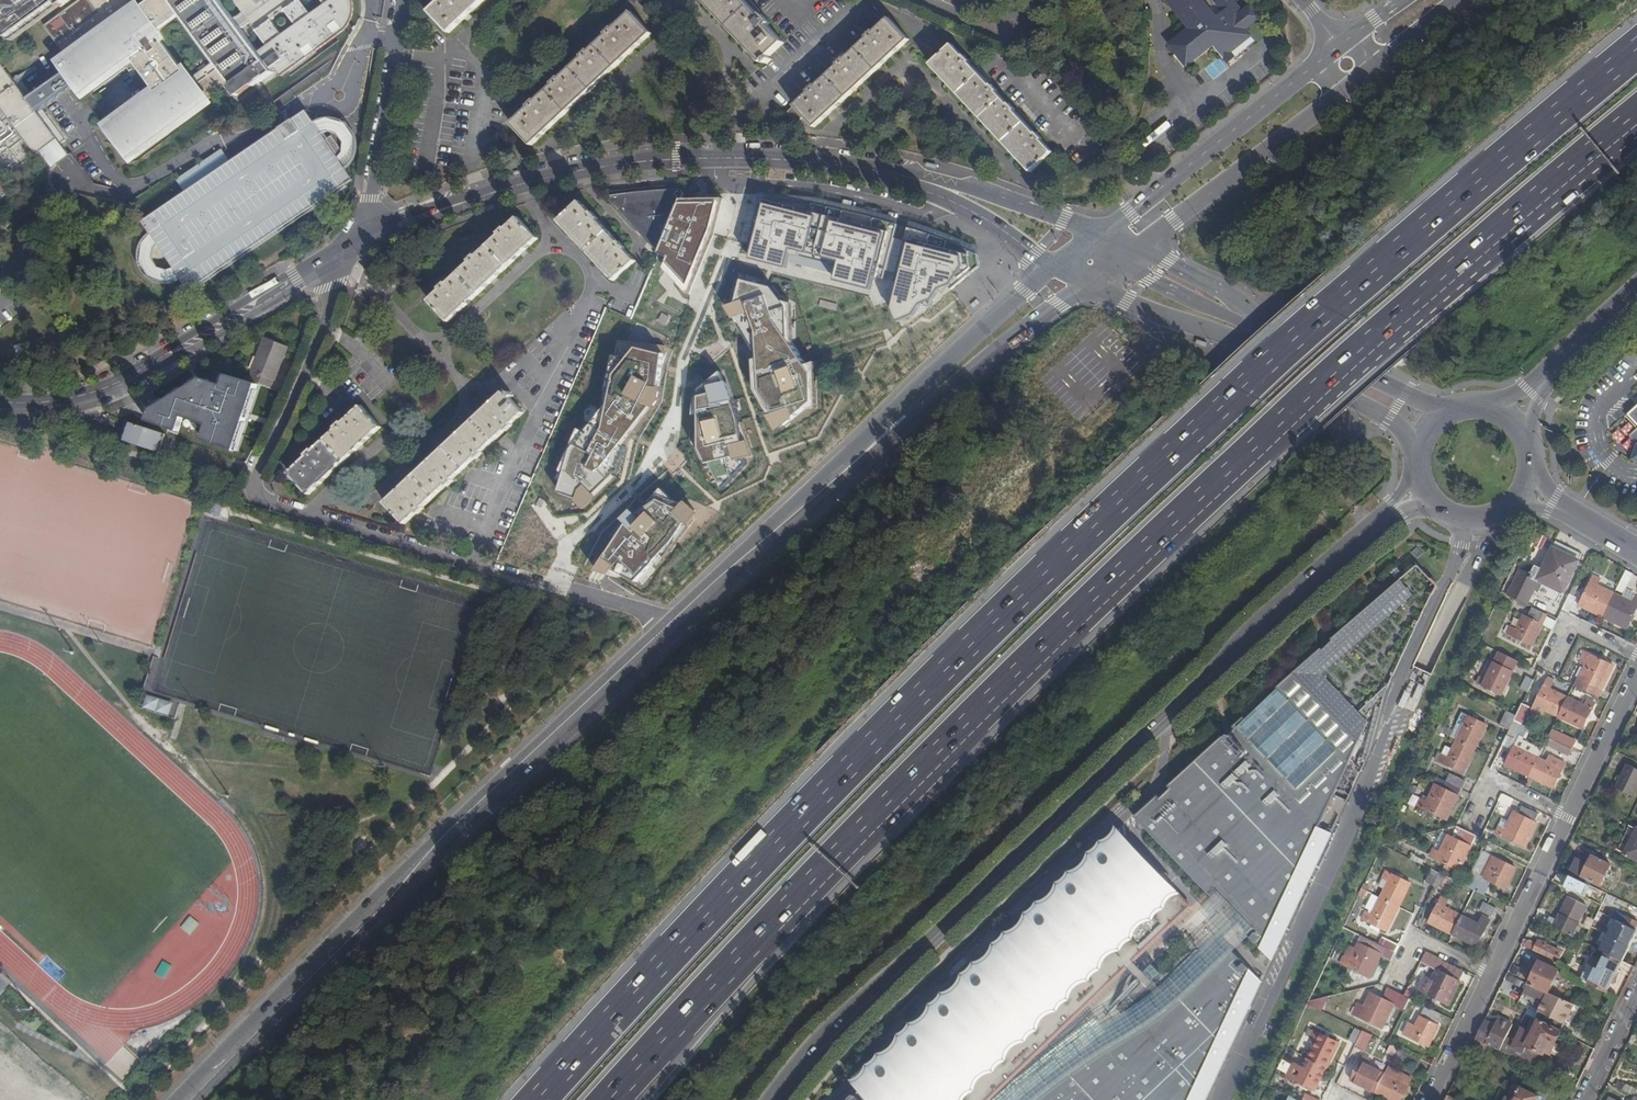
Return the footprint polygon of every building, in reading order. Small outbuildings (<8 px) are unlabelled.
[(10,38),(11,38),(59,3),(62,7),(73,0),(7,0),(0,5),(0,45),(10,38)] [(46,26),(69,58),(67,59),(68,61),(63,65),(71,75),(75,82),(83,93),(89,89),(90,91),(134,59),(157,91),(114,123),(115,125),(110,129),(129,157),(135,153),(136,155),(210,101),(209,99),(229,85),(237,97),(254,85),(255,86),(275,72),(267,61),(274,56),(279,62),(327,26),(330,30),(341,22),(345,18),(348,15),(349,11),(351,7),(351,3),(351,0),(314,0),(305,7),(300,0),(153,0),(143,7),(141,5),(139,7),(134,0),(81,0),(46,26)] [(448,33),(483,0),(441,0),(429,12),(448,33)] [(766,62),(787,41),(772,25),(773,24),(765,17),(764,17),(748,0),(707,0),(766,62)] [(1165,0),(1189,30),(1169,46),(1184,66),(1187,69),(1214,48),(1222,58),(1229,52),(1231,55),(1253,38),(1247,31),(1261,19),(1252,7),(1243,13),(1232,0),(1222,0),(1216,5),(1223,14),(1217,20),(1201,0),(1165,0)] [(514,123),(532,144),(652,36),(633,15),(614,32),(613,30),(607,36),(608,38),(590,54),(589,52),(583,57),(584,59),(560,80),(559,79),(553,85),(554,86),(537,102),(536,100),(528,107),(530,108),(514,123)] [(792,106),(813,128),(904,40),(884,19),(871,31),(870,30),(863,36),(864,38),(841,60),(840,59),(834,64),(836,65),(813,88),(811,86),(805,92),(806,93),(792,106)] [(279,62),(281,65),(330,30),(327,26),(279,62)] [(951,47),(930,67),(1028,173),(1048,154),(1038,142),(1039,141),(1034,135),(1032,136),(1011,113),(1012,112),(1007,105),(1005,106),(992,92),(994,91),(989,86),(987,87),(965,62),(966,61),(961,56),(960,57),(951,47)] [(10,192),(1,180),(48,145),(52,149),(65,140),(18,76),(14,79),(0,59),(0,154),(1,156),(0,157),(0,199),(10,192)] [(36,100),(41,107),(75,82),(71,75),(36,100)] [(347,116),(364,118),(368,83),(351,81),(347,116)] [(52,149),(48,145),(1,180),(10,192),(0,199),(0,206),(18,193),(9,181),(52,149)] [(655,251),(660,250),(669,229),(671,226),(682,200),(684,195),(680,190),(611,196),(610,201),(655,251)] [(693,294),(717,236),(727,197),(682,200),(656,262),(693,294)] [(583,201),(561,221),(616,281),(637,262),(626,249),(627,248),(623,243),(621,244),(599,219),(600,218),(596,213),(594,214),(583,201)] [(791,265),(795,246),(812,251),(821,216),(769,203),(755,256),(791,265)] [(430,301),(450,322),(538,237),(519,217),(506,229),(505,227),(499,233),(500,234),(478,256),(476,254),(470,260),(472,262),(448,283),(447,282),(441,287),(442,289),(430,301)] [(830,258),(843,261),(839,280),(876,289),(890,233),(838,221),(830,258)] [(968,257),(916,243),(898,309),(905,319),(920,313),(926,302),(937,298),(945,288),(958,283),(970,264),(968,257)] [(777,285),(746,279),(737,313),(757,357),(759,389),(774,413),(818,401),(816,372),(796,345),(795,304),(777,285)] [(898,352),(909,341),(904,336),(893,347),(898,352)] [(249,381),(272,388),(287,346),(266,338),(249,381)] [(667,354),(640,347),(614,374),(606,411),(576,447),(561,494),(572,498),(588,501),(624,469),(631,447),(645,427),(665,398),(667,354)] [(761,457),(729,368),(693,392),(695,444),(727,494),(761,457)] [(225,405),(232,374),(209,369),(202,400),(225,405)] [(505,391),(385,501),(406,523),(418,513),(419,514),(425,508),(424,507),(449,484),(450,485),(456,480),(455,478),(478,457),(479,458),(486,452),(485,451),(507,430),(508,431),(515,426),(513,424),(525,413),(505,391)] [(1636,427),(1636,397),(1621,396),(1619,426),(1636,427)] [(190,413),(195,414),(197,407),(178,401),(177,403),(161,398),(153,424),(184,433),(190,413)] [(291,473),(310,494),(382,428),(362,406),(345,423),(343,421),(335,428),(337,430),(314,451),(313,450),(307,455),(309,457),(291,473)] [(241,458),(249,420),(224,414),(215,452),(241,458)] [(121,439),(157,452),(161,439),(159,438),(160,433),(127,422),(121,439)] [(1618,429),(1612,437),(1621,443),(1627,436),(1618,429)] [(157,452),(160,453),(166,435),(160,433),(159,438),(161,439),(157,452)] [(623,525),(597,564),(643,580),(709,512),(665,480),(623,525)] [(1000,483),(984,497),(993,506),(1008,492),(1000,483)] [(524,533),(516,549),(541,560),(548,544),(524,533)] [(1529,577),(1513,568),(1502,592),(1522,602),(1533,580),(1538,583),(1539,579),(1564,591),(1583,554),(1569,547),(1557,541),(1543,569),(1535,565),(1529,577)] [(1601,579),(1593,575),(1579,605),(1603,617),(1615,594),(1601,587),(1604,582),(1600,580),(1601,579)] [(1293,674),(1276,689),(1277,690),(1309,724),(1294,739),(1337,785),(1357,742),(1308,690),(1413,596),(1399,582),(1360,616),(1331,641),(1332,642),(1321,652),(1320,650),(1293,674)] [(1575,584),(1562,610),(1569,613),(1577,597),(1574,596),(1579,586),(1575,584)] [(1615,594),(1603,617),(1628,628),(1636,609),(1636,597),(1625,591),(1622,597),(1615,594)] [(1511,627),(1507,625),(1504,632),(1532,645),(1543,624),(1552,629),(1556,622),(1547,616),(1547,614),(1533,607),(1528,617),(1524,615),(1518,629),(1511,626),(1511,627)] [(1582,650),(1578,657),(1581,659),(1580,663),(1585,665),(1575,686),(1599,697),(1614,666),(1582,650)] [(1518,661),(1499,652),(1486,680),(1480,677),(1476,684),(1501,696),(1518,661)] [(1534,680),(1527,676),(1521,689),(1528,692),(1534,680)] [(1555,680),(1548,677),(1535,705),(1559,716),(1568,698),(1551,689),(1554,683),(1553,683),(1555,680)] [(1294,739),(1309,724),(1277,690),(1245,722),(1243,719),(1233,729),(1235,731),(1225,741),(1223,738),(1169,786),(1172,789),(1161,798),(1159,795),(1135,816),(1210,895),(1214,891),(1228,906),(1249,928),(1245,932),(1272,960),(1331,832),(1318,827),(1337,785),(1294,739)] [(147,696),(145,710),(172,713),(174,699),(147,696)] [(1581,704),(1568,698),(1559,716),(1583,728),(1595,703),(1584,697),(1581,704)] [(1530,707),(1522,704),(1516,716),(1514,721),(1521,724),(1522,725),(1530,707)] [(1487,724),(1462,712),(1459,720),(1453,730),(1450,737),(1456,739),(1475,749),(1487,724)] [(1521,724),(1514,721),(1510,730),(1507,735),(1514,739),(1521,724)] [(1446,726),(1440,723),(1437,730),(1443,733),(1446,727),(1446,726)] [(1453,730),(1446,727),(1443,733),(1450,737),(1453,730)] [(1552,730),(1549,737),(1573,749),(1576,742),(1552,730)] [(1525,739),(1519,736),(1506,765),(1530,776),(1539,758),(1529,753),(1532,747),(1524,743),(1523,743),(1525,739)] [(1573,749),(1549,737),(1545,744),(1570,756),(1573,749)] [(1475,749),(1456,739),(1451,748),(1446,746),(1439,760),(1464,773),(1475,749)] [(1546,761),(1539,758),(1530,776),(1553,788),(1566,763),(1549,755),(1546,761)] [(1616,788),(1633,797),(1636,788),(1636,769),(1627,765),(1616,788)] [(1465,781),(1450,774),(1446,782),(1461,789),(1465,781)] [(1446,782),(1438,778),(1429,798),(1423,795),(1422,799),(1421,798),(1417,806),(1447,820),(1461,789),(1446,782)] [(1502,795),(1499,801),(1510,806),(1513,799),(1504,795),(1503,795),(1502,795)] [(1502,819),(1496,833),(1525,847),(1537,823),(1535,822),(1538,814),(1523,806),(1519,814),(1513,812),(1509,822),(1502,819)] [(1451,837),(1449,835),(1441,852),(1434,849),(1431,856),(1460,870),(1477,836),(1457,826),(1451,837)] [(1630,826),(1618,850),(1626,854),(1636,830),(1636,829),(1630,826)] [(1626,854),(1636,860),(1636,830),(1626,854)] [(1130,966),(1191,907),(1175,891),(1119,832),(1105,846),(1109,850),(1099,860),(1094,856),(1042,907),(1046,912),(1036,922),(1031,917),(981,966),(983,969),(973,979),(971,976),(919,1028),(922,1031),(911,1041),(909,1039),(872,1076),(850,1099),(992,1099),(1130,966)] [(1589,861),(1579,856),(1572,871),(1582,876),(1601,885),(1611,865),(1592,855),(1589,861)] [(1516,867),(1492,856),(1482,876),(1506,888),(1516,867)] [(1440,874),(1432,870),(1426,882),(1434,886),(1440,874)] [(1396,876),(1386,871),(1379,886),(1384,888),(1379,898),(1399,907),(1411,883),(1402,879),(1404,876),(1397,873),(1396,876)] [(1453,880),(1440,874),(1434,886),(1442,889),(1443,887),(1448,890),(1453,880)] [(1584,882),(1569,875),(1564,886),(1579,894),(1584,882)] [(1379,898),(1372,894),(1366,908),(1370,910),(1368,913),(1366,912),(1363,919),(1372,924),(1371,927),(1380,932),(1381,928),(1387,931),(1399,907),(1379,898)] [(1550,917),(1547,923),(1584,942),(1587,935),(1575,929),(1587,905),(1569,897),(1557,920),(1550,917)] [(1448,901),(1441,898),(1429,922),(1453,934),(1462,916),(1445,907),(1448,901)] [(1484,902),(1480,911),(1492,917),(1496,908),(1484,902)] [(1462,916),(1453,934),(1477,946),(1490,920),(1483,916),(1479,924),(1465,917),(1468,909),(1466,908),(1462,916)] [(1602,951),(1606,953),(1621,960),(1634,931),(1636,932),(1636,921),(1627,916),(1623,923),(1618,920),(1602,951)] [(1595,920),(1589,918),(1585,927),(1590,930),(1595,920)] [(1379,944),(1362,936),(1351,960),(1344,957),(1341,964),(1370,978),(1381,955),(1391,960),(1395,952),(1379,944)] [(1383,937),(1379,944),(1395,952),(1399,944),(1383,937)] [(1537,945),(1525,939),(1522,945),(1558,963),(1563,953),(1539,941),(1537,945)] [(1262,982),(1230,949),(1165,1010),(1084,1061),(1041,1094),(1034,1099),(1206,1099),(1262,982)] [(1425,955),(1421,961),(1437,969),(1432,979),(1425,976),(1418,991),(1448,1005),(1464,973),(1441,961),(1442,959),(1427,952),(1425,955)] [(1621,960),(1606,953),(1598,969),(1596,968),(1589,984),(1607,993),(1623,961),(1621,960)] [(1536,961),(1533,969),(1535,970),(1529,984),(1548,992),(1549,993),(1559,970),(1539,961),(1538,962),(1536,961)] [(1400,994),(1389,989),(1384,999),(1373,994),(1366,1008),(1360,1005),(1357,1009),(1355,1008),(1352,1014),(1383,1029),(1400,994)] [(1414,993),(1407,990),(1404,996),(1411,999),(1414,993)] [(1549,993),(1548,992),(1535,1018),(1561,1031),(1574,1004),(1549,993)] [(1324,1006),(1316,1002),(1313,1007),(1321,1011),(1324,1006)] [(1444,1015),(1425,1006),(1413,1030),(1407,1027),(1406,1029),(1402,1027),(1400,1032),(1429,1046),(1444,1015)] [(1560,1031),(1535,1018),(1529,1029),(1523,1027),(1515,1042),(1509,1054),(1531,1066),(1538,1051),(1544,1054),(1545,1052),(1550,1055),(1557,1044),(1555,1043),(1560,1031)] [(1362,1031),(1355,1028),(1349,1041),(1356,1044),(1362,1031)] [(1317,1041),(1308,1058),(1327,1067),(1338,1043),(1329,1039),(1329,1035),(1327,1034),(1324,1036),(1309,1029),(1307,1035),(1311,1037),(1311,1038),(1317,1041)] [(1371,1035),(1363,1031),(1355,1047),(1364,1051),(1371,1035)] [(1472,1047),(1478,1049),(1481,1042),(1476,1039),(1472,1047)] [(1491,1046),(1481,1042),(1478,1049),(1487,1054),(1491,1046)] [(1421,1059),(1397,1048),(1393,1056),(1397,1058),(1417,1067),(1421,1059)] [(1370,1058),(1364,1055),(1352,1080),(1375,1092),(1385,1073),(1367,1065),(1370,1058)] [(1305,1065),(1297,1062),(1289,1079),(1315,1092),(1327,1067),(1308,1058),(1305,1065)] [(1395,1070),(1388,1066),(1385,1073),(1391,1077),(1395,1070)] [(1395,1070),(1391,1077),(1385,1073),(1375,1092),(1392,1099),(1402,1099),(1413,1078),(1395,1070)] [(1514,1084),(1506,1099),(1537,1099),(1539,1096),(1514,1084)]
